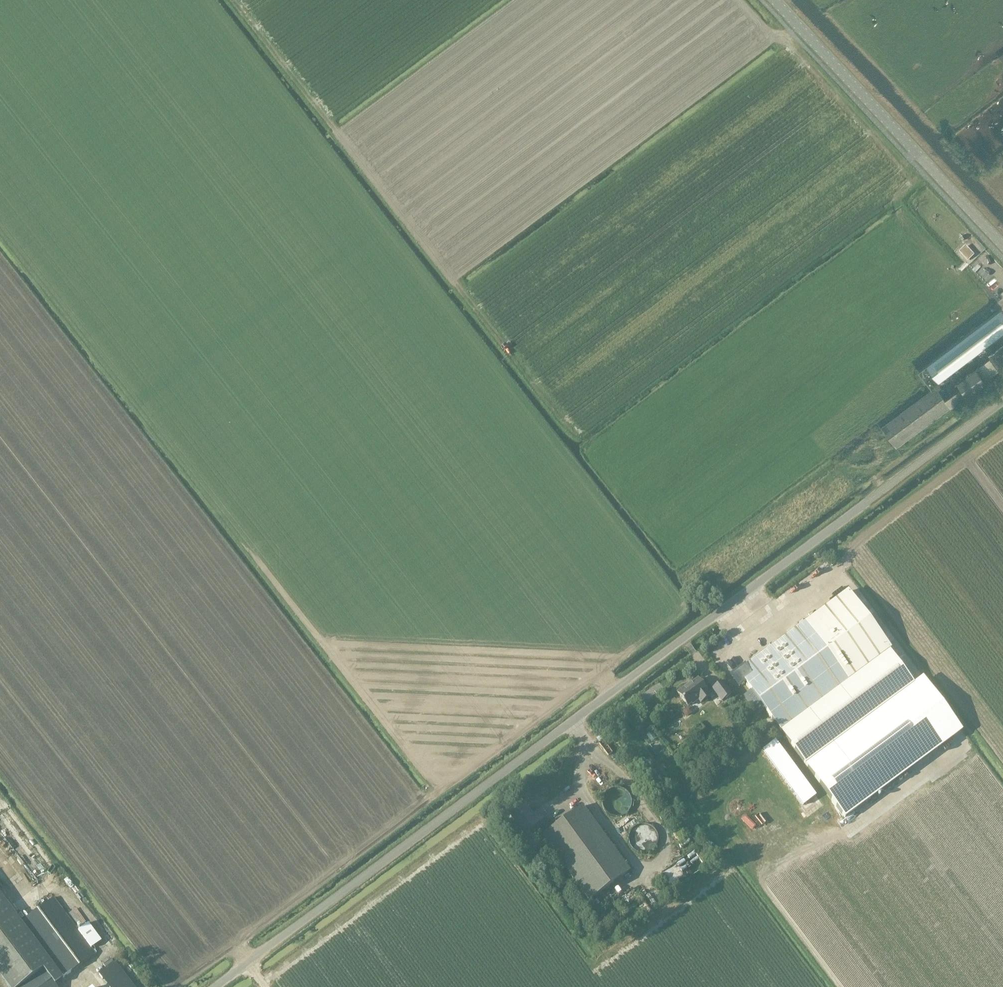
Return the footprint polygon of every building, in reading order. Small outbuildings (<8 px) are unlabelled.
[(939,381),(1002,333),(1002,309),(1002,308),(927,365),(939,381)] [(989,355),(999,369),(1002,366),(1002,345),(989,355)] [(990,359),(985,362),(991,375),(997,372),(990,359)] [(945,398),(937,387),(936,386),(881,427),(896,447),(951,407),(986,380),(977,367),(957,382),(960,387),(945,398)] [(731,676),(728,679),(735,688),(738,686),(744,682),(749,690),(744,694),(757,712),(763,708),(779,730),(804,764),(814,778),(844,817),(869,799),(928,755),(911,732),(898,714),(889,701),(913,683),(888,650),(845,592),(804,622),(769,648),(736,672),(731,676)] [(685,686),(677,692),(687,705),(697,698),(700,702),(709,695),(697,679),(686,687),(685,686)] [(721,682),(712,689),(720,701),(730,694),(721,682)] [(774,741),(761,750),(802,805),(815,796),(774,741)] [(630,807),(631,805),(631,802),(631,800),(630,797),(629,795),(627,793),(626,791),(624,790),(621,789),(619,788),(617,787),(614,788),(612,788),(609,789),(607,790),(605,792),(604,794),(602,796),(602,799),(601,801),(601,804),(602,806),(602,808),(604,811),(605,813),(607,814),(609,815),(612,816),(614,817),(617,817),(619,817),(621,816),(624,815),(626,813),(627,812),(629,809),(630,807)] [(588,900),(629,870),(582,805),(540,835),(588,900)] [(656,844),(657,841),(657,839),(657,836),(656,834),(655,832),(654,830),(652,828),(650,826),(648,825),(645,824),(643,824),(640,824),(638,825),(636,826),(634,827),(632,829),(630,831),(629,833),(628,835),(628,838),(628,840),(628,843),(629,845),(630,847),(632,849),(634,851),(636,852),(638,853),(641,854),(643,854),(645,853),(648,853),(650,851),(652,850),(654,848),(655,846),(656,844)] [(55,985),(95,953),(53,897),(21,921),(0,893),(0,976),(8,986),(57,986),(55,985)] [(597,900),(600,904),(613,897),(611,893),(597,900)] [(649,901),(643,903),(648,914),(654,911),(649,901)] [(94,946),(106,940),(94,920),(82,926),(94,946)] [(102,963),(105,968),(97,974),(107,986),(134,986),(123,973),(128,969),(119,957),(113,962),(108,957),(102,963)]
